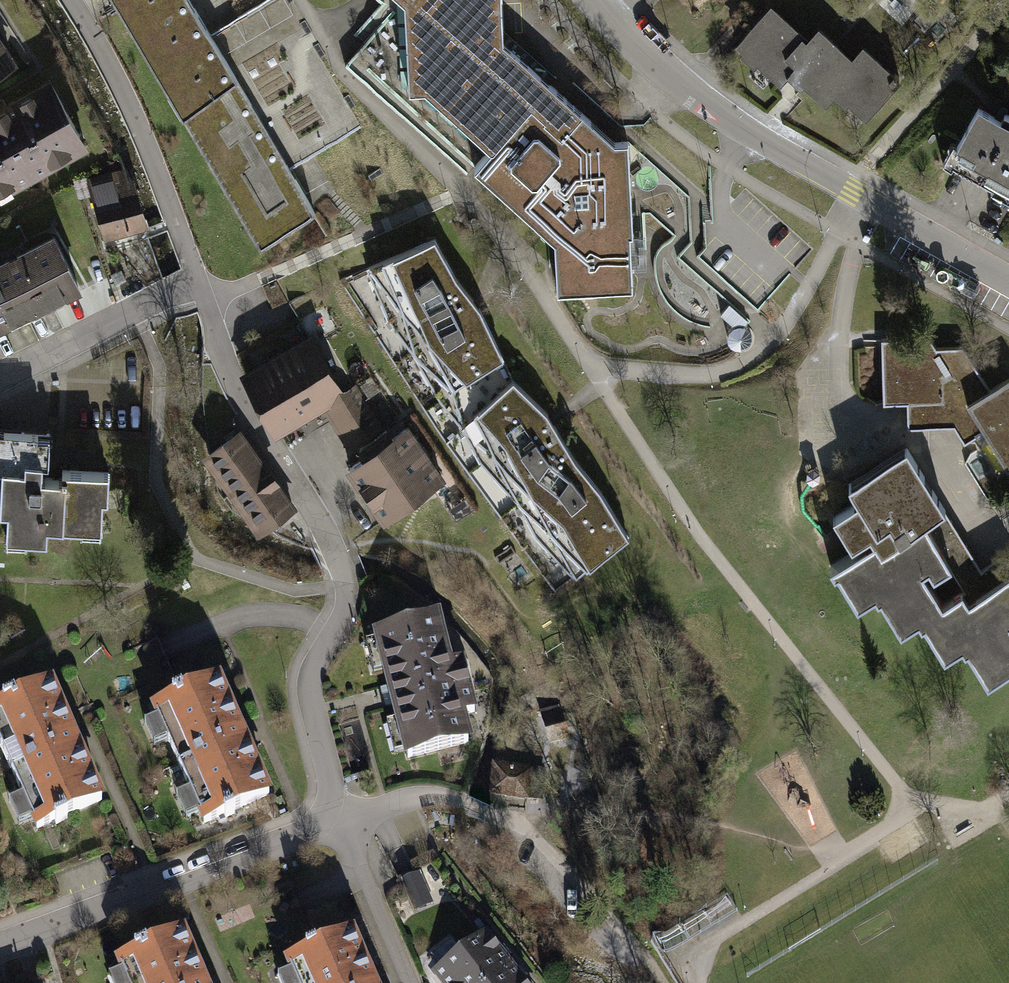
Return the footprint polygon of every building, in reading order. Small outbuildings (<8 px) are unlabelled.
[(260,244),(269,239),(254,214),(247,218),(237,202),(244,197),(223,161),(216,166),(206,149),(213,145),(199,122),(192,126),(183,109),(189,105),(176,82),(169,86),(159,70),(166,66),(153,43),(146,47),(136,31),(143,26),(130,4),(122,8),(118,0),(116,0),(260,244)] [(122,8),(130,4),(143,26),(136,31),(146,47),(153,43),(166,66),(159,70),(169,86),(176,82),(189,105),(183,109),(192,126),(199,122),(213,145),(206,149),(216,166),(223,161),(244,197),(237,202),(247,218),(254,214),(269,239),(315,212),(190,0),(118,0),(122,8)] [(404,3),(409,91),(425,90),(490,149),(474,166),(555,238),(557,289),(633,286),(631,248),(646,247),(645,214),(632,214),(628,142),(614,142),(538,73),(503,42),(501,0),(401,0),(404,3)] [(825,100),(836,88),(841,83),(831,74),(847,56),(819,31),(808,43),(771,9),(740,44),(782,82),(792,70),(825,100)] [(0,43),(0,73),(13,64),(0,43)] [(853,61),(847,56),(831,74),(841,83),(836,88),(866,115),(900,78),(895,73),(892,76),(863,50),(853,61)] [(0,111),(0,180),(6,177),(12,187),(54,163),(48,153),(80,136),(51,83),(0,111)] [(979,108),(958,146),(962,149),(953,164),(994,187),(996,182),(1008,189),(1008,116),(1005,113),(1001,120),(979,108)] [(48,153),(54,163),(55,165),(73,156),(71,154),(85,146),(80,136),(48,153)] [(962,149),(958,146),(953,144),(943,163),(951,168),(953,164),(962,149)] [(126,175),(89,186),(105,236),(141,225),(126,175)] [(0,180),(0,196),(13,189),(12,187),(6,177),(0,180)] [(0,266),(0,327),(79,287),(54,239),(0,266)] [(462,429),(514,380),(481,310),(476,304),(456,278),(434,239),(366,268),(389,321),(412,353),(441,402),(462,429)] [(748,320),(729,304),(721,313),(736,326),(744,327),(748,320)] [(746,327),(734,327),(732,327),(731,328),(730,330),(729,332),(728,333),(727,335),(727,338),(727,340),(727,342),(727,344),(727,345),(729,346),(730,348),(732,350),(736,352),(739,352),(744,352),(747,351),(750,348),(752,346),(754,342),(755,339),(755,336),(754,333),(752,331),(750,328),(747,327),(746,327)] [(954,427),(964,444),(985,431),(987,436),(982,445),(996,469),(1007,468),(1008,469),(1008,468),(1008,378),(990,390),(963,347),(937,347),(930,336),(882,338),(884,404),(929,402),(930,427),(954,427)] [(312,337),(287,352),(318,407),(332,399),(341,415),(339,416),(355,443),(379,429),(353,385),(344,391),(312,337)] [(287,352),(272,361),(304,415),(318,407),(287,352)] [(278,431),(304,415),(272,361),(245,377),(278,431)] [(514,380),(462,429),(480,461),(518,503),(536,536),(574,577),(629,537),(601,491),(576,459),(551,420),(548,414),(514,380)] [(350,466),(386,519),(442,480),(406,428),(391,438),(386,430),(360,449),(365,456),(350,466)] [(0,431),(0,471),(2,471),(0,509),(0,513),(7,513),(7,534),(25,535),(25,541),(47,542),(48,528),(83,529),(83,524),(102,525),(103,498),(100,498),(100,489),(108,489),(109,472),(62,470),(62,479),(41,478),(42,464),(49,464),(50,434),(38,433),(38,432),(4,431),(0,431)] [(210,454),(234,489),(265,467),(240,432),(210,454)] [(880,551),(928,522),(946,511),(907,448),(849,484),(858,499),(833,515),(852,545),(870,534),(873,539),(880,551)] [(234,489),(262,528),(293,507),(265,467),(234,489)] [(978,572),(981,569),(946,511),(928,522),(952,563),(934,575),(928,566),(923,569),(942,600),(963,588),(969,597),(981,590),(975,582),(978,572)] [(873,539),(830,565),(835,573),(837,571),(858,605),(875,593),(878,598),(881,597),(901,630),(919,619),(922,624),(924,622),(945,655),(962,645),(965,649),(968,648),(988,681),(1008,668),(1008,566),(1003,556),(981,569),(978,572),(975,582),(981,590),(969,597),(963,588),(942,600),(923,569),(928,566),(934,575),(952,563),(928,522),(880,551),(873,539)] [(376,635),(408,757),(468,742),(461,715),(475,712),(469,690),(475,688),(468,660),(448,665),(437,620),(376,635)] [(233,810),(269,795),(248,747),(241,750),(232,730),(240,727),(219,679),(182,695),(181,691),(172,695),(174,698),(154,707),(204,823),(224,814),(226,818),(235,814),(233,810)] [(102,800),(81,752),(73,755),(65,735),(72,732),(51,685),(15,700),(14,697),(3,702),(4,705),(0,707),(0,744),(37,828),(54,821),(56,824),(67,819),(66,816),(102,800)] [(495,766),(492,795),(541,800),(544,771),(495,766)] [(183,932),(147,948),(146,944),(134,949),(135,953),(118,960),(128,982),(196,982),(203,980),(183,932)] [(297,982),(365,982),(372,980),(352,932),(316,948),(315,944),(306,948),(307,951),(287,960),(297,982)] [(443,982),(487,982),(510,965),(485,932),(435,972),(443,982)] [(510,965),(487,982),(525,982),(510,965)]
